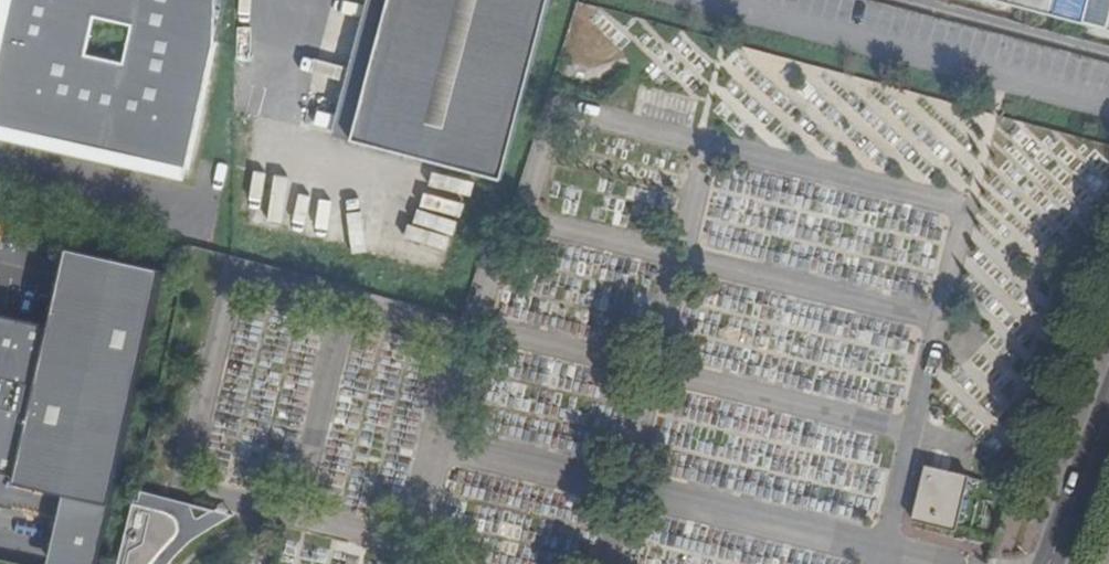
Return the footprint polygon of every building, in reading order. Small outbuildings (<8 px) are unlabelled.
[(210,71),(165,60),(179,0),(12,0),(0,54),(0,130),(187,173),(210,71)] [(553,0),(393,0),(354,143),(503,184),(553,0)] [(1108,32),(1108,0),(991,0),(1108,32)] [(164,269),(76,250),(59,327),(0,314),(0,472),(16,475),(14,484),(73,497),(58,563),(99,563),(164,269)] [(928,470),(926,478),(948,483),(951,476),(928,470)] [(948,483),(926,478),(915,524),(957,535),(972,481),(951,476),(948,483)] [(118,563),(146,563),(147,563),(151,560),(158,554),(165,546),(167,543),(170,537),(175,530),(176,522),(174,518),(173,516),(171,514),(166,511),(132,503),(118,563)]
